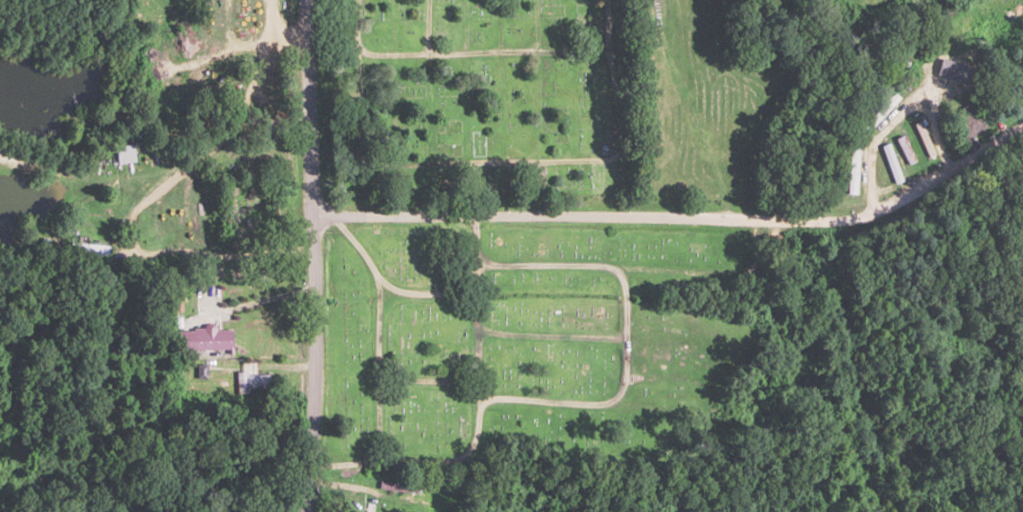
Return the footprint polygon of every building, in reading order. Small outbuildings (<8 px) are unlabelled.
[(945,69),(979,56),(975,47),(942,60),(945,69)] [(867,120),(874,127),(901,98),(894,92),(867,120)] [(955,110),(968,137),(990,127),(977,99),(955,110)] [(910,164),(896,132),(890,134),(904,167),(910,164)] [(116,163),(135,162),(133,143),(115,145),(116,163)] [(110,255),(111,245),(71,242),(71,251),(110,255)] [(176,328),(176,351),(231,350),(231,329),(214,330),(214,328),(176,328)]
